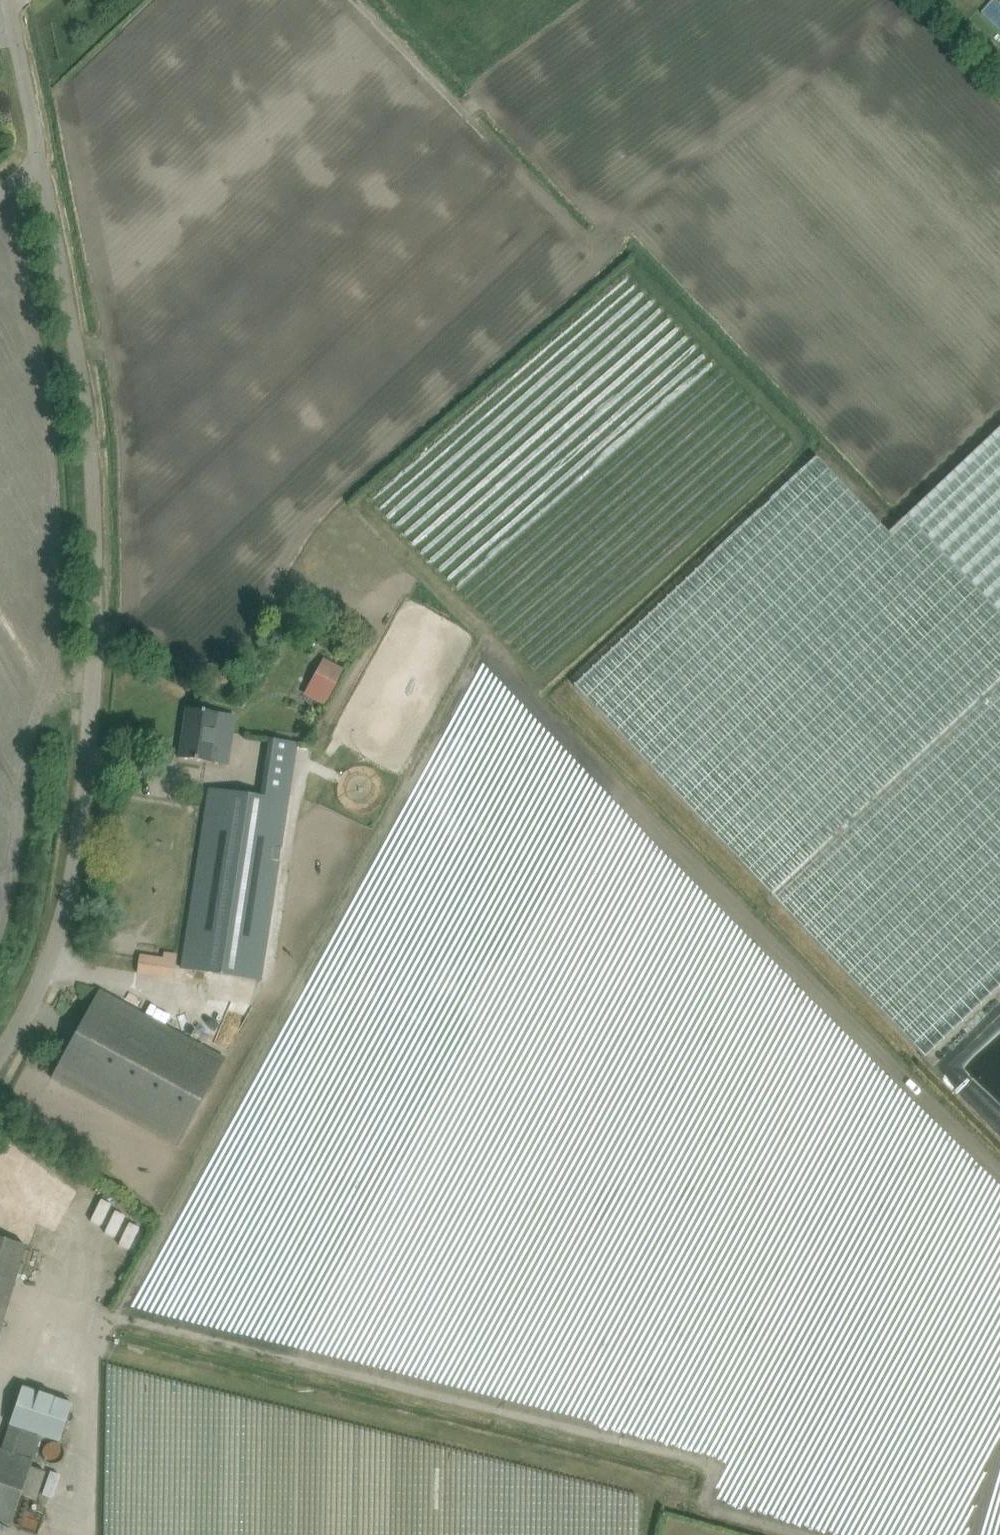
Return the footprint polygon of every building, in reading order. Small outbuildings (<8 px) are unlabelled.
[(888,532),(817,456),(574,685),(924,1057),(999,985),(999,427),(888,532)] [(330,663),(312,700),(335,711),(353,674),(330,663)] [(219,714),(186,709),(183,730),(185,731),(184,741),(181,740),(179,758),(213,763),(223,765),(225,747),(215,745),(219,714)] [(181,968),(262,981),(296,743),(272,739),(264,797),(208,789),(181,968)] [(315,770),(315,750),(305,750),(305,770),(315,770)] [(177,1147),(225,1059),(99,990),(51,1078),(177,1147)] [(26,1246),(0,1238),(0,1331),(26,1246)] [(59,1442),(72,1404),(22,1387),(9,1426),(10,1426),(2,1450),(0,1450),(0,1521),(11,1525),(21,1495),(36,1500),(45,1472),(31,1467),(33,1461),(32,1460),(40,1436),(59,1442)]
